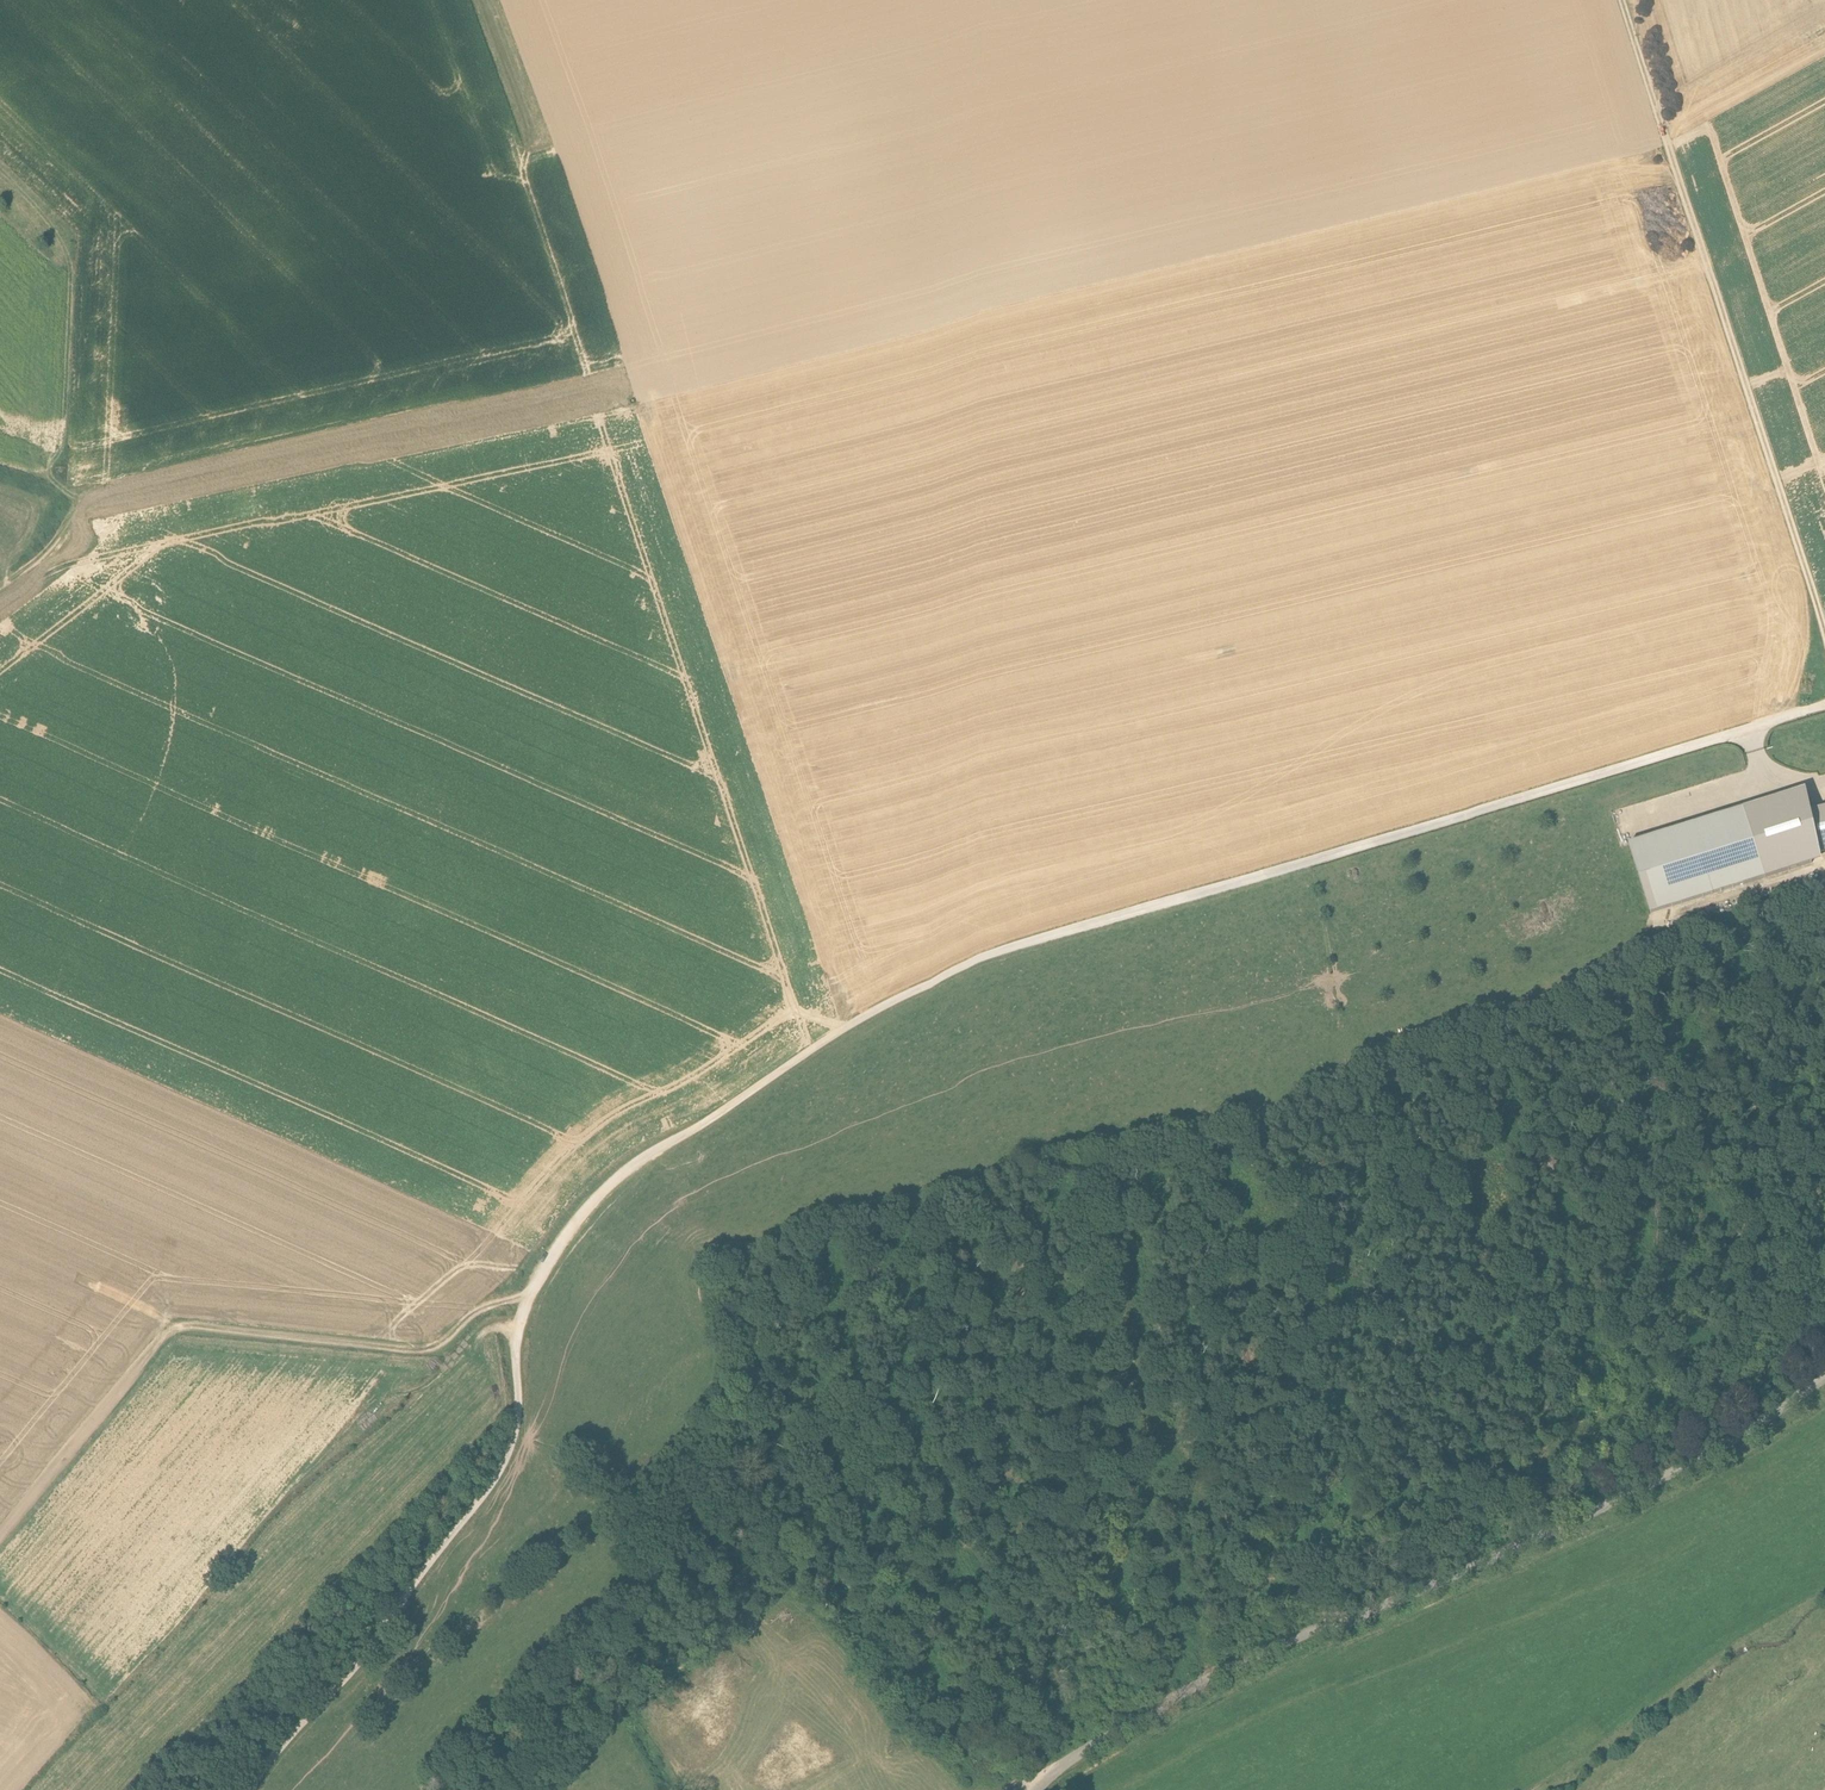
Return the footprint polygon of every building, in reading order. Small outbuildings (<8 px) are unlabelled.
[(1749,829),(1765,878),(1822,860),(1819,852),(1810,809),(1805,789),(1743,809),(1749,829)] [(1819,852),(1824,851),(1824,806),(1810,809),(1819,852)] [(1749,829),(1743,809),(1628,845),(1650,915),(1744,885),(1765,878),(1749,829)]
